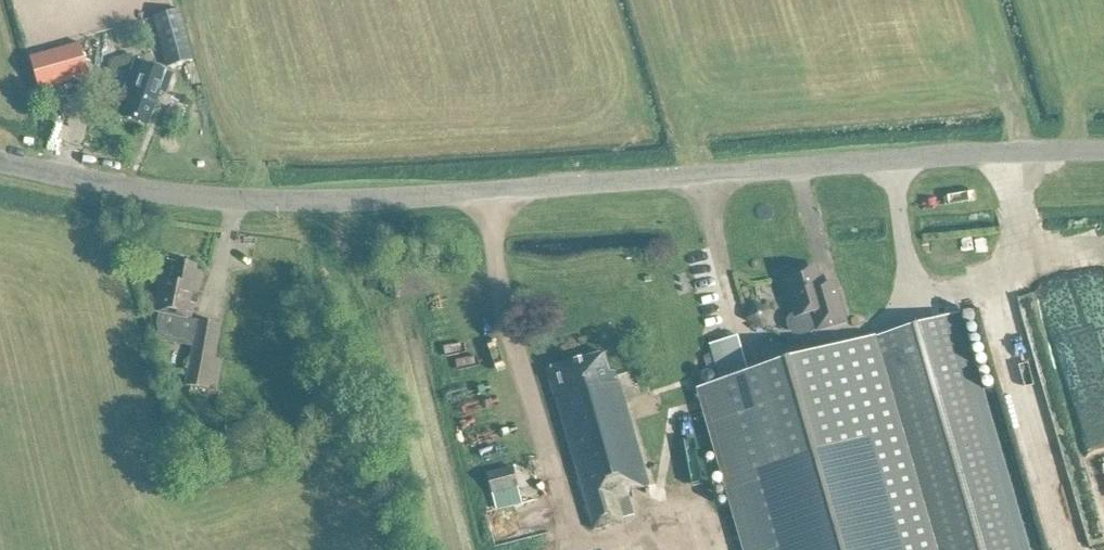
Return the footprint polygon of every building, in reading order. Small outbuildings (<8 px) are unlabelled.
[(194,61),(181,13),(154,20),(167,68),(194,61)] [(42,91),(90,77),(80,45),(32,59),(42,91)] [(168,95),(174,78),(141,65),(131,92),(135,93),(126,117),(147,126),(161,92),(168,95)] [(214,360),(220,326),(191,320),(200,272),(195,271),(196,266),(176,262),(171,286),(159,284),(153,314),(159,315),(155,340),(192,347),(185,387),(216,393),(222,362),(214,360)] [(846,323),(837,292),(824,296),(816,269),(784,278),(795,318),(812,314),(817,331),(846,323)] [(706,390),(712,409),(752,549),(1028,549),(958,314),(806,359),(749,376),(738,337),(709,345),(711,353),(715,366),(720,386),(706,390)] [(711,353),(703,355),(707,369),(715,366),(711,353)] [(630,492),(649,487),(616,372),(611,373),(605,354),(548,371),(595,531),(623,523),(621,518),(629,515),(625,499),(631,497),(630,492)] [(522,504),(518,486),(514,466),(487,474),(493,494),(497,510),(522,504)]
